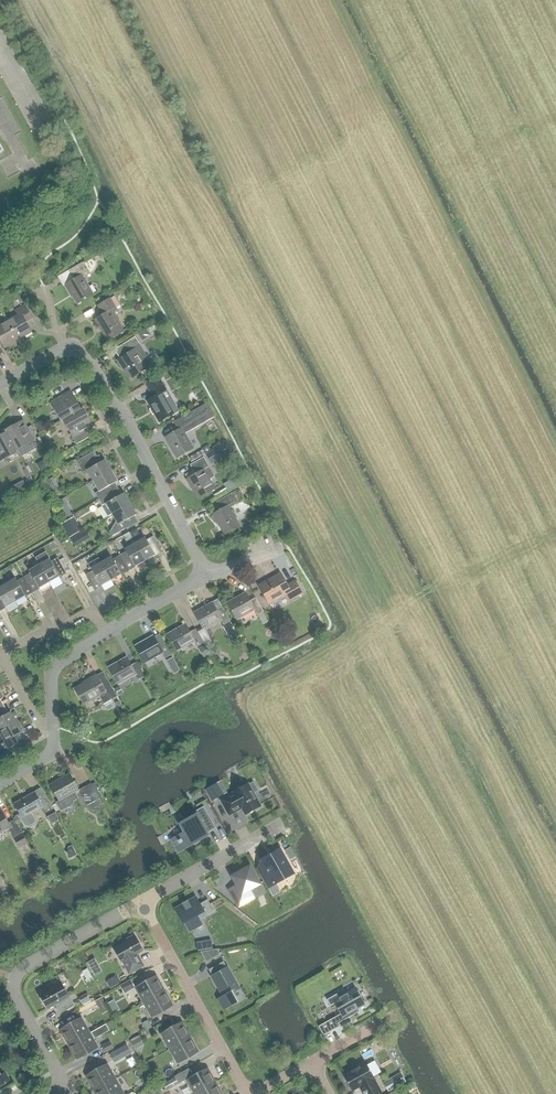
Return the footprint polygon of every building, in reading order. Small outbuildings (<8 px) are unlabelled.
[(77,304),(93,295),(81,275),(87,272),(81,263),(68,270),(73,280),(65,285),(69,292),(70,292),(77,304)] [(22,293),(17,296),(20,303),(26,300),(22,293)] [(116,310),(110,298),(97,306),(102,315),(95,320),(108,341),(123,332),(112,313),(116,310)] [(17,315),(7,321),(18,340),(32,332),(26,322),(32,318),(25,305),(14,311),(17,315)] [(3,348),(18,340),(7,321),(0,325),(0,342),(3,348)] [(124,350),(117,355),(119,359),(117,360),(121,367),(124,365),(132,378),(147,368),(152,364),(139,344),(135,337),(121,345),(124,350)] [(158,376),(145,384),(153,397),(147,401),(159,422),(174,413),(162,393),(166,390),(158,376)] [(63,396),(51,403),(61,421),(63,420),(81,410),(74,398),(70,392),(63,396)] [(178,430),(165,437),(176,458),(192,448),(184,433),(194,428),(194,427),(212,417),(205,404),(173,422),(174,422),(178,430)] [(81,410),(63,420),(76,444),(89,437),(85,431),(93,427),(89,421),(83,409),(81,410)] [(17,424),(5,431),(6,433),(6,432),(16,450),(17,450),(18,452),(20,456),(36,447),(33,441),(35,440),(27,428),(23,420),(17,424)] [(42,420),(34,424),(39,432),(47,427),(42,420)] [(18,452),(17,450),(16,450),(6,432),(6,433),(0,436),(0,462),(18,452)] [(225,442),(205,454),(211,464),(231,452),(225,442)] [(54,447),(48,451),(52,457),(58,454),(54,447)] [(202,450),(189,458),(191,462),(205,454),(202,450)] [(87,471),(93,481),(111,471),(104,460),(100,462),(93,451),(76,461),(83,473),(87,471)] [(195,474),(186,479),(190,486),(191,486),(198,498),(214,489),(208,478),(213,475),(207,465),(203,457),(190,465),(195,474)] [(99,491),(95,493),(98,499),(116,490),(112,484),(117,481),(111,471),(93,481),(99,491)] [(53,477),(46,481),(52,490),(58,486),(53,477)] [(119,495),(116,490),(98,499),(102,505),(101,506),(107,516),(112,514),(130,504),(123,493),(119,495)] [(216,502),(220,510),(213,514),(224,534),(239,526),(227,506),(235,502),(237,504),(243,500),(237,490),(216,502)] [(136,515),(130,504),(112,514),(116,521),(109,532),(112,536),(137,522),(134,516),(136,515)] [(67,507),(62,510),(66,518),(72,515),(67,507)] [(81,530),(73,517),(61,524),(68,537),(81,530)] [(136,529),(125,535),(129,544),(141,538),(136,529)] [(80,533),(70,539),(74,545),(83,539),(80,533)] [(145,538),(135,543),(144,561),(154,555),(155,556),(162,552),(154,538),(147,542),(145,538)] [(135,567),(135,566),(144,561),(135,543),(124,549),(127,554),(120,557),(128,571),(135,567)] [(35,558),(39,565),(49,582),(58,577),(59,578),(66,574),(58,560),(51,564),(45,552),(35,558)] [(121,575),(128,571),(120,557),(113,561),(111,557),(101,563),(111,580),(120,574),(121,575)] [(111,580),(101,563),(98,558),(88,564),(93,573),(86,577),(94,590),(102,586),(101,585),(111,580)] [(32,593),(40,589),(39,588),(49,582),(39,565),(29,571),(31,575),(24,579),(32,593)] [(280,574),(259,586),(269,603),(286,593),(290,600),(302,594),(295,581),(287,586),(280,574)] [(15,578),(5,584),(15,601),(24,596),(25,597),(32,593),(24,579),(18,583),(15,578)] [(15,601),(5,584),(0,587),(0,611),(6,608),(5,607),(15,601)] [(253,609),(260,621),(262,625),(268,621),(265,617),(262,612),(263,611),(255,597),(249,601),(245,593),(227,603),(236,619),(253,609)] [(212,603),(194,613),(203,629),(220,619),(223,625),(230,621),(222,607),(216,611),(212,603)] [(189,632),(185,625),(167,635),(177,651),(194,641),(197,646),(203,643),(195,629),(189,632)] [(157,644),(153,636),(135,646),(144,662),(161,653),(164,658),(171,655),(163,641),(157,644)] [(204,645),(199,648),(203,657),(209,654),(204,645)] [(166,661),(170,667),(176,664),(172,657),(166,661)] [(138,680),(144,677),(136,662),(130,665),(126,658),(109,668),(117,684),(135,674),(138,680)] [(83,704),(99,695),(104,704),(117,696),(109,683),(102,687),(96,675),(82,683),(83,684),(75,688),(83,704)] [(2,707),(0,709),(0,731),(16,722),(10,712),(6,714),(2,707)] [(0,731),(0,744),(4,751),(21,741),(17,735),(21,732),(16,722),(0,731)] [(73,794),(79,791),(69,773),(49,784),(59,801),(57,802),(60,807),(64,808),(71,804),(72,800),(75,799),(73,794)] [(205,789),(211,801),(224,794),(217,782),(205,789)] [(257,790),(253,782),(248,785),(248,784),(233,792),(234,793),(221,800),(229,815),(241,808),(245,814),(260,806),(253,793),(257,790)] [(93,802),(100,798),(92,783),(85,787),(87,790),(80,794),(86,806),(93,802)] [(59,818),(46,796),(39,800),(34,793),(14,804),(22,817),(21,818),(25,826),(29,827),(34,823),(35,820),(31,812),(41,806),(51,823),(59,818)] [(207,833),(215,828),(203,807),(195,811),(197,814),(180,823),(185,832),(172,839),(177,849),(190,842),(192,844),(209,835),(207,833)] [(0,812),(0,832),(8,828),(19,848),(27,843),(14,819),(8,823),(1,811),(0,812)] [(289,846),(284,849),(290,859),(295,856),(289,846)] [(278,851),(261,861),(266,870),(260,874),(267,887),(286,877),(285,875),(291,871),(287,864),(285,864),(278,851)] [(249,867),(233,876),(238,885),(230,889),(239,905),(252,897),(248,890),(258,884),(249,867)] [(30,875),(34,882),(40,878),(36,872),(30,875)] [(204,911),(206,915),(214,911),(207,899),(199,904),(196,897),(188,901),(187,900),(186,900),(187,902),(183,904),(182,903),(182,904),(175,909),(183,923),(184,923),(188,931),(202,924),(197,915),(204,911)] [(133,937),(132,935),(126,939),(127,941),(114,948),(122,962),(129,974),(143,966),(139,958),(138,959),(135,954),(143,950),(135,936),(133,937)] [(204,941),(196,942),(198,951),(205,950),(204,941)] [(217,949),(201,953),(206,962),(220,955),(217,949)] [(218,999),(224,1009),(236,1002),(231,993),(238,989),(223,961),(210,969),(213,974),(212,975),(221,991),(224,990),(226,995),(218,999)] [(165,990),(157,976),(135,988),(143,1002),(165,990)] [(124,993),(135,987),(130,979),(120,985),(124,993)] [(75,1005),(69,995),(68,995),(60,982),(39,994),(47,1008),(55,1004),(60,1014),(75,1005)] [(330,1006),(335,1003),(340,1014),(318,1026),(323,1035),(340,1026),(338,1023),(349,1017),(348,1014),(352,1012),(354,1015),(359,1011),(358,1009),(365,1005),(355,987),(338,996),(337,994),(326,999),(330,1006)] [(173,1004),(165,990),(143,1002),(151,1017),(173,1004)] [(86,993),(78,998),(82,1005),(91,1000),(86,993)] [(102,995),(95,998),(98,1004),(105,1001),(102,995)] [(59,1030),(68,1045),(89,1032),(81,1018),(59,1030)] [(145,1030),(151,1027),(148,1020),(142,1023),(145,1030)] [(161,1034),(169,1048),(191,1036),(183,1022),(161,1034)] [(68,1045),(76,1059),(97,1047),(93,1039),(109,1030),(105,1024),(89,1033),(89,1032),(68,1045)] [(199,1051),(191,1036),(169,1048),(177,1063),(199,1051)] [(131,1041),(135,1049),(142,1045),(138,1037),(131,1041)] [(102,1047),(105,1053),(114,1048),(110,1042),(102,1047)] [(116,1048),(109,1052),(112,1057),(119,1054),(116,1048)] [(344,1075),(352,1090),(360,1086),(363,1091),(362,1091),(364,1093),(378,1093),(381,1092),(374,1078),(366,1063),(344,1075)] [(85,1076),(93,1091),(115,1079),(107,1064),(85,1076)] [(194,1093),(196,1093),(217,1083),(209,1068),(187,1080),(194,1093)] [(9,1081),(5,1073),(0,1075),(0,1086),(9,1081)] [(400,1073),(392,1077),(397,1086),(405,1082),(400,1073)] [(168,1079),(163,1082),(166,1088),(171,1086),(179,1081),(175,1075),(168,1079)] [(93,1091),(95,1093),(122,1093),(123,1093),(115,1079),(93,1091)] [(217,1083),(196,1093),(223,1093),(217,1083)]
